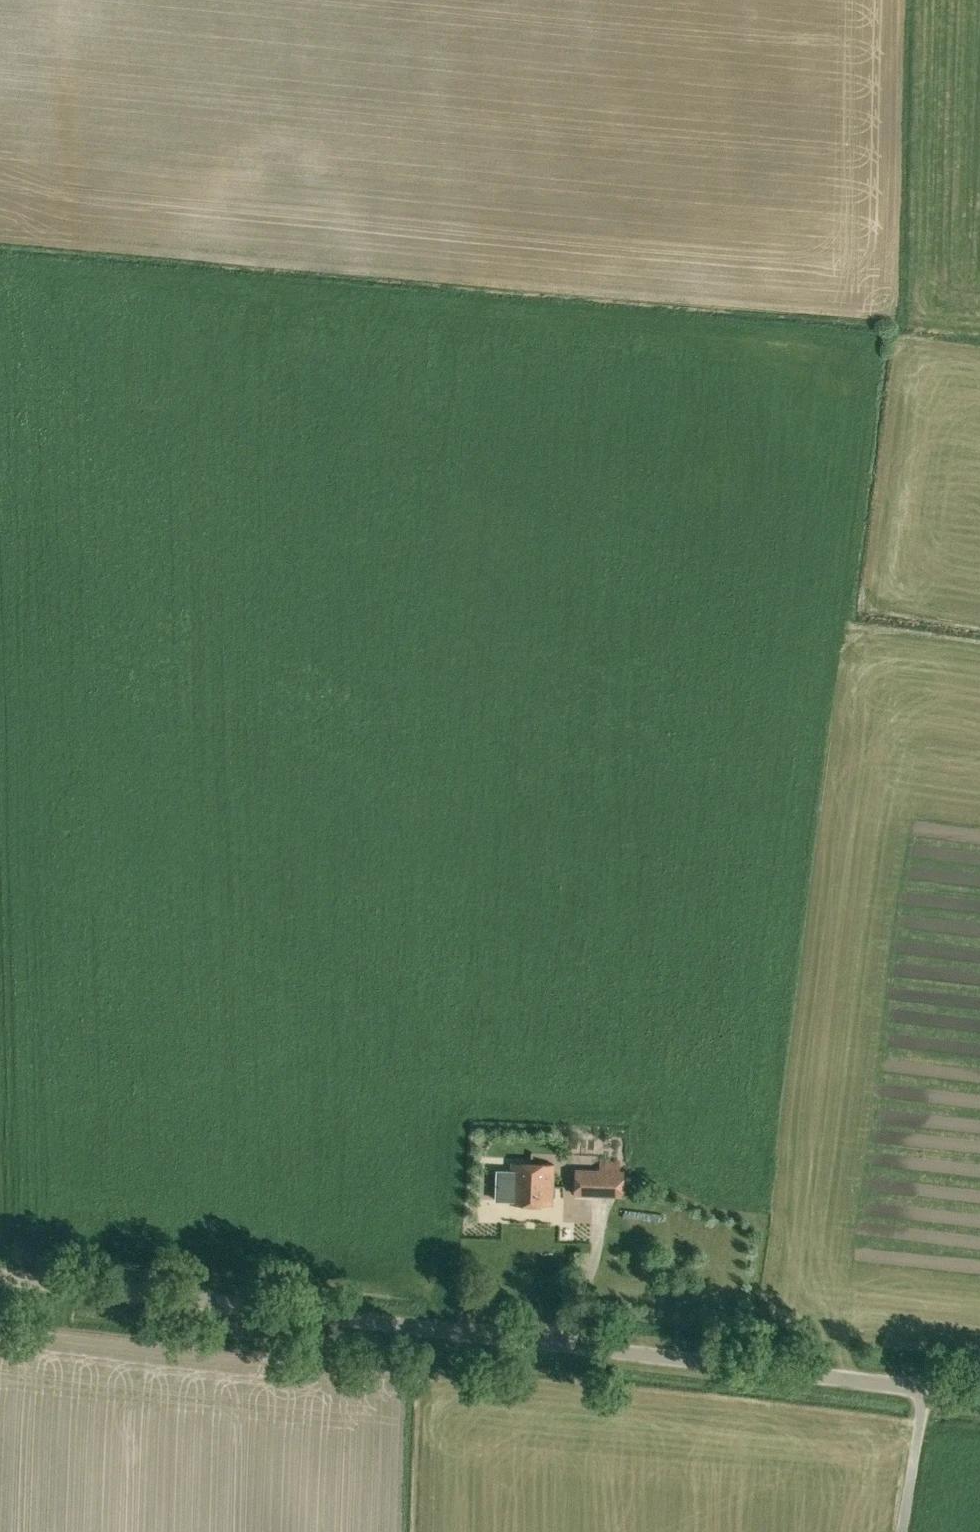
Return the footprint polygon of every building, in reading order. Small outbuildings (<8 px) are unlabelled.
[(496,1201),(551,1205),(553,1166),(514,1163),(513,1172),(498,1171),(496,1201)] [(623,1170),(575,1167),(574,1194),(621,1197),(623,1170)]
